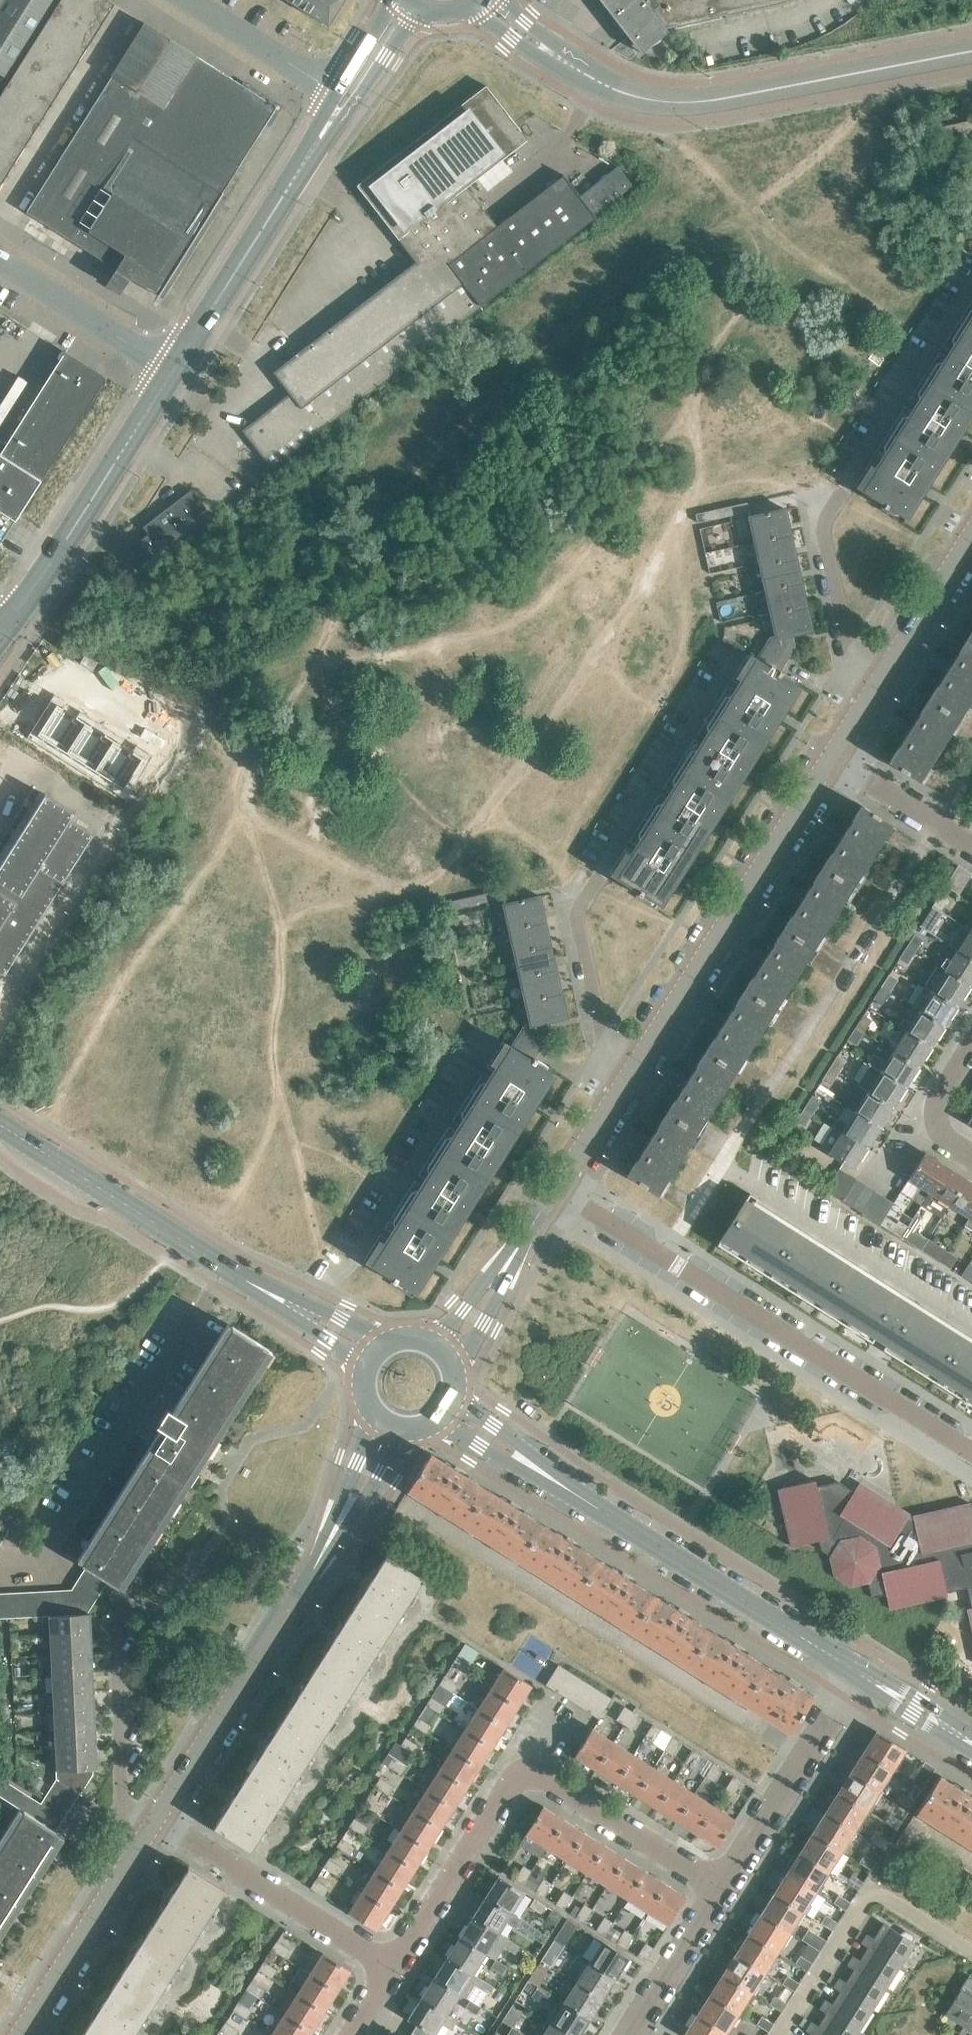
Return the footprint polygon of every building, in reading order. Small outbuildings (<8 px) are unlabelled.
[(8,79),(59,0),(2,0),(0,2),(0,74),(8,79)] [(68,32),(88,0),(60,0),(47,19),(68,32)] [(88,45),(114,4),(108,0),(88,0),(68,32),(88,45)] [(327,25),(343,0),(288,0),(327,25)] [(640,53),(668,31),(666,29),(667,29),(665,27),(644,0),(599,0),(640,53)] [(665,27),(674,26),(675,27),(719,17),(719,15),(724,14),(721,0),(644,0),(665,27)] [(724,14),(725,17),(727,17),(727,16),(763,7),(761,0),(721,0),(724,14)] [(88,45),(68,32),(47,19),(35,39),(75,65),(88,45)] [(158,295),(169,277),(276,107),(145,23),(26,212),(116,269),(107,282),(121,291),(130,278),(158,295)] [(670,36),(657,46),(665,55),(678,45),(670,36)] [(22,60),(63,85),(75,65),(35,39),(22,60)] [(50,105),(63,85),(22,60),(9,80),(50,105)] [(8,79),(0,74),(0,94),(9,80),(8,79)] [(9,80),(0,95),(0,102),(37,125),(50,105),(9,80)] [(299,386),(241,430),(271,468),(320,431),(317,427),(469,310),(478,303),(480,306),(481,305),(480,304),(594,216),(595,217),(596,216),(594,214),(632,185),(617,166),(579,195),(563,174),(562,175),(563,176),(497,227),(466,187),(527,139),(518,126),(485,85),(356,185),(376,211),(386,204),(405,229),(396,237),(415,262),(282,365),(299,386)] [(25,145),(37,125),(0,102),(0,130),(25,145)] [(941,127),(943,135),(971,129),(971,120),(941,127)] [(25,145),(0,130),(0,158),(12,165),(25,145)] [(12,165),(0,158),(0,185),(12,165)] [(931,380),(971,406),(971,331),(965,327),(931,380)] [(65,351),(0,452),(0,454),(41,480),(107,377),(65,351)] [(897,433),(941,461),(948,451),(945,449),(948,445),(953,437),(957,431),(966,418),(968,419),(971,413),(971,406),(931,380),(897,433)] [(935,472),(941,461),(897,433),(889,445),(863,488),(885,502),(883,505),(897,514),(899,511),(907,516),(908,514),(906,513),(933,471),(935,472)] [(28,500),(41,480),(0,454),(0,511),(15,521),(20,514),(28,500)] [(206,508),(191,488),(150,520),(155,527),(127,549),(139,566),(199,520),(196,515),(206,508)] [(698,522),(731,514),(749,510),(747,501),(696,513),(698,522)] [(788,532),(787,529),(786,522),(789,521),(786,507),(749,516),(760,563),(794,556),(792,546),(795,546),(791,531),(788,532)] [(766,588),(799,580),(797,570),(800,570),(797,556),(794,556),(760,563),(766,588)] [(772,612),(804,605),(802,594),(805,593),(802,579),(799,580),(766,588),(772,612)] [(778,672),(780,669),(795,646),(792,633),(810,629),(807,618),(811,617),(808,604),(804,605),(772,612),(777,635),(771,636),(757,659),(778,672)] [(927,699),(958,719),(971,697),(971,641),(966,637),(965,638),(967,639),(959,651),(958,650),(957,651),(958,652),(936,686),(936,685),(935,687),(936,687),(929,700),(927,699)] [(86,652),(79,662),(92,670),(98,660),(86,652)] [(765,740),(771,730),(769,728),(796,686),(798,687),(799,686),(791,681),(793,678),(780,669),(778,672),(757,659),(756,658),(721,713),(765,740)] [(919,781),(920,780),(958,719),(927,699),(927,700),(928,701),(921,713),(919,712),(919,713),(920,713),(898,747),(897,747),(896,748),(897,749),(890,761),(888,760),(888,761),(919,781)] [(731,795),(737,784),(735,782),(756,750),(758,751),(765,740),(721,713),(687,767),(731,795)] [(696,848),(703,837),(701,836),(722,804),(724,805),(731,795),(687,767),(652,820),(696,848)] [(28,939),(63,883),(64,884),(65,882),(63,881),(94,834),(95,834),(96,833),(71,817),(75,811),(45,792),(28,820),(0,865),(0,972),(5,975),(28,939)] [(821,866),(852,886),(891,824),(860,805),(860,806),(861,806),(854,818),(852,817),(852,819),(853,819),(831,854),(830,853),(829,854),(830,855),(823,867),(821,866)] [(652,820),(618,875),(639,889),(637,892),(652,902),(654,898),(661,903),(662,902),(660,901),(679,870),(687,858),(689,859),(696,848),(652,820)] [(958,865),(945,885),(958,894),(971,873),(958,865)] [(782,927),(782,928),(813,948),(852,886),(821,866),(820,867),(821,868),(814,880),(813,879),(812,880),(813,881),(792,915),(791,914),(790,915),(791,916),(784,928),(782,927)] [(452,909),(485,901),(503,897),(501,888),(450,900),(452,909)] [(931,906),(940,912),(948,899),(940,893),(931,906)] [(509,928),(542,920),(540,910),(543,909),(540,895),(503,903),(509,928)] [(931,906),(924,918),(932,923),(940,912),(931,906)] [(514,952),(548,944),(545,934),(548,933),(545,919),(542,920),(509,928),(514,952)] [(744,989),(743,989),(774,1009),(813,948),(782,928),(782,929),(783,930),(776,941),(775,940),(774,942),(753,976),(752,975),(751,977),(752,978),(745,989),(744,989)] [(969,930),(957,950),(971,960),(971,932),(969,930)] [(906,946),(914,952),(922,939),(914,934),(906,946)] [(519,975),(553,967),(551,957),(553,957),(550,943),(548,944),(514,952),(519,975)] [(906,946),(898,959),(907,964),(914,952),(906,946)] [(957,950),(944,971),(967,986),(968,986),(971,981),(971,960),(957,950)] [(525,999),(558,992),(556,982),(559,981),(556,967),(553,967),(519,975),(525,999)] [(967,986),(944,971),(931,991),(955,1006),(956,1007),(961,999),(960,998),(967,986)] [(880,987),(889,992),(897,980),(888,974),(880,987)] [(943,1027),(944,1025),(948,1018),(947,1018),(955,1006),(931,991),(923,985),(910,1006),(918,1011),(942,1026),(943,1027)] [(880,987),(872,999),(881,1004),(889,992),(880,987)] [(735,1004),(727,1017),(714,1038),(713,1037),(712,1038),(713,1039),(706,1051),(705,1050),(704,1051),(735,1070),(774,1009),(743,989),(743,990),(744,990),(736,1003),(735,1002),(734,1003),(735,1004)] [(532,1059),(534,1056),(549,1034),(546,1020),(564,1016),(562,1006),(565,1005),(561,991),(558,992),(525,999),(530,1023),(525,1024),(511,1046),(532,1059)] [(942,1026),(918,1011),(910,1023),(903,1019),(898,1027),(905,1031),(929,1046),(930,1047),(935,1039),(934,1038),(942,1026)] [(854,1027),(863,1033),(871,1019),(863,1014),(854,1027)] [(854,1027),(847,1039),(856,1045),(863,1033),(854,1027)] [(929,1046),(905,1031),(893,1051),(916,1066),(917,1067),(922,1059),(921,1058),(929,1046)] [(519,1128),(525,1117),(523,1116),(550,1073),(552,1074),(553,1073),(546,1068),(548,1065),(534,1056),(532,1059),(511,1046),(509,1045),(474,1100),(519,1128)] [(675,1100),(667,1113),(696,1132),(735,1070),(704,1051),(705,1052),(698,1064),(697,1063),(696,1064),(697,1065),(675,1099),(675,1098),(674,1100),(675,1100)] [(867,1063),(880,1071),(904,1087),(909,1080),(908,1079),(916,1066),(893,1051),(887,1061),(874,1053),(867,1063)] [(829,1068),(838,1073),(846,1060),(837,1055),(829,1068)] [(829,1068),(821,1080),(830,1085),(838,1073),(829,1068)] [(904,1087),(880,1071),(867,1092),(890,1107),(892,1108),(897,1099),(896,1099),(904,1087)] [(847,1107),(854,1112),(878,1127),(879,1128),(883,1122),(884,1120),(883,1119),(890,1107),(867,1092),(860,1103),(853,1099),(847,1107)] [(803,1108),(812,1114),(820,1101),(811,1095),(803,1108)] [(485,1181),(492,1170),(489,1169),(510,1137),(512,1139),(519,1128),(474,1100),(441,1153),(485,1181)] [(803,1108),(796,1120),(804,1125),(812,1114),(803,1108)] [(832,1126),(865,1147),(866,1148),(871,1140),(870,1139),(878,1127),(854,1112),(847,1123),(838,1117),(832,1126)] [(657,1126),(649,1140),(635,1161),(635,1160),(634,1161),(635,1162),(627,1174),(626,1173),(626,1174),(657,1194),(696,1132),(667,1113),(659,1125),(657,1125),(656,1126),(657,1126)] [(819,1146),(843,1162),(853,1168),(858,1160),(857,1159),(865,1147),(832,1126),(819,1146)] [(920,1204),(945,1165),(925,1152),(908,1178),(919,1185),(911,1198),(920,1204)] [(451,1235),(457,1224),(455,1223),(476,1190),(478,1192),(485,1181),(441,1153),(407,1207),(451,1235)] [(940,1217),(948,1204),(965,1178),(945,1165),(920,1204),(940,1217)] [(855,1178),(839,1168),(839,1167),(825,1189),(842,1199),(855,1178)] [(855,1178),(842,1199),(852,1205),(865,1184),(855,1178)] [(971,1212),(971,1182),(965,1178),(948,1204),(969,1217),(971,1212)] [(865,1184),(852,1205),(861,1211),(875,1190),(865,1184)] [(875,1190),(861,1211),(870,1217),(884,1196),(875,1190)] [(869,1279),(822,1250),(813,1244),(767,1215),(758,1209),(749,1203),(753,1197),(748,1194),(745,1192),(714,1242),(717,1244),(731,1253),(736,1246),(743,1251),(754,1258),(749,1264),(782,1285),(786,1278),(792,1282),(799,1286),(804,1290),(800,1296),(833,1317),(837,1310),(847,1316),(854,1321),(855,1322),(851,1329),(869,1340),(873,1332),(879,1336),(884,1339),(879,1347),(899,1359),(906,1363),(948,1390),(952,1383),(958,1387),(965,1391),(970,1395),(966,1401),(971,1405),(971,1345),(960,1337),(963,1332),(937,1316),(927,1310),(910,1299),(907,1303),(878,1285),(869,1279)] [(884,1196),(870,1217),(880,1223),(885,1216),(893,1202),(884,1196)] [(414,1287),(433,1257),(441,1244),(444,1246),(451,1235),(407,1207),(372,1263),(393,1276),(391,1280),(405,1288),(407,1285),(415,1290),(417,1288),(414,1287)] [(885,1216),(880,1223),(901,1237),(907,1226),(898,1220),(897,1223),(885,1216)] [(907,1226),(901,1237),(917,1247),(924,1237),(907,1226)] [(941,1262),(948,1251),(939,1246),(932,1257),(941,1262)] [(948,1251),(941,1262),(950,1268),(957,1257),(948,1251)] [(971,1282),(971,1267),(967,1264),(961,1275),(971,1282)] [(87,1566),(108,1580),(118,1586),(206,1445),(268,1348),(232,1325),(176,1413),(167,1407),(156,1424),(166,1430),(81,1563),(87,1566)] [(484,1487),(429,1453),(407,1489),(462,1523),(484,1487)] [(970,1503),(912,1516),(912,1517),(911,1517),(908,1515),(909,1514),(896,1506),(859,1482),(853,1491),(838,1481),(816,1485),(815,1480),(778,1488),(791,1544),(791,1546),(818,1540),(820,1549),(831,1556),(835,1574),(850,1583),(867,1580),(867,1582),(871,1597),(885,1593),(889,1608),(947,1594),(946,1592),(967,1587),(971,1607),(968,1608),(971,1627),(971,1509),(970,1503)] [(516,1558),(539,1522),(484,1487),(462,1523),(516,1558)] [(7,1531),(14,1520),(0,1511),(0,1526),(7,1531)] [(516,1558),(571,1592),(594,1557),(539,1522),(516,1558)] [(389,1527),(384,1524),(375,1537),(380,1540),(389,1527)] [(388,1632),(396,1619),(423,1578),(386,1554),(371,1578),(365,1587),(351,1609),(388,1632)] [(626,1627),(648,1591),(594,1557),(571,1592),(626,1627)] [(101,1590),(108,1580),(87,1566),(80,1577),(101,1590)] [(74,1587),(81,1592),(94,1600),(101,1590),(80,1577),(74,1587)] [(72,1599),(77,1599),(81,1592),(74,1587),(72,1590),(72,1599)] [(71,1591),(63,1591),(64,1614),(73,1613),(72,1599),(72,1590),(71,1591)] [(52,1614),(64,1614),(63,1591),(52,1592),(52,1614)] [(648,1591),(626,1627),(680,1662),(703,1626),(648,1591)] [(40,1616),(39,1592),(27,1593),(28,1616),(40,1616)] [(52,1592),(39,1592),(40,1616),(50,1615),(50,1614),(52,1614),(52,1592)] [(81,1592),(77,1599),(90,1607),(94,1600),(81,1592)] [(14,1593),(3,1594),(4,1618),(16,1617),(14,1593)] [(14,1593),(16,1617),(28,1616),(27,1593),(14,1593)] [(73,1613),(86,1613),(90,1607),(77,1599),(72,1599),(73,1613)] [(354,1686),(362,1673),(388,1632),(351,1609),(337,1632),(331,1641),(317,1663),(354,1686)] [(51,1633),(90,1631),(89,1613),(86,1613),(73,1613),(64,1614),(52,1614),(50,1614),(50,1615),(51,1633)] [(735,1696),(758,1660),(703,1626),(680,1662),(735,1696)] [(51,1633),(52,1653),(91,1651),(90,1631),(51,1633)] [(92,1671),(91,1651),(52,1653),(53,1673),(92,1671)] [(457,1657),(452,1664),(465,1673),(470,1665),(457,1657)] [(735,1696),(790,1731),(812,1695),(758,1660),(735,1696)] [(297,1695),(283,1718),(319,1741),(354,1686),(317,1663),(302,1687),(297,1695)] [(556,1691),(569,1671),(558,1664),(545,1684),(556,1691)] [(504,1667),(490,1689),(517,1706),(531,1684),(504,1667)] [(53,1673),(54,1692),(93,1690),(92,1671),(53,1673)] [(569,1671),(556,1691),(566,1698),(579,1677),(569,1671)] [(444,1677),(439,1685),(452,1693),(457,1685),(444,1677)] [(579,1677),(566,1698),(577,1704),(590,1684),(579,1677)] [(590,1684),(577,1704),(587,1711),(601,1691),(590,1684)] [(504,1726),(517,1706),(490,1689),(477,1709),(504,1726)] [(94,1710),(93,1690),(54,1692),(55,1712),(94,1710)] [(601,1691),(587,1711),(598,1717),(611,1697),(601,1691)] [(431,1697),(426,1705),(439,1713),(444,1705),(431,1697)] [(623,1724),(632,1711),(624,1706),(615,1719),(623,1724)] [(504,1726),(477,1709),(464,1730),(491,1747),(504,1726)] [(55,1712),(55,1731),(95,1729),(94,1710),(55,1712)] [(632,1711),(623,1724),(631,1729),(639,1716),(632,1711)] [(419,1717),(413,1725),(426,1733),(431,1726),(419,1717)] [(263,1749),(248,1772),(285,1795),(319,1741),(283,1718),(268,1741),(263,1749)] [(660,1729),(652,1724),(644,1737),(652,1742),(660,1729)] [(595,1769),(613,1741),(593,1728),(592,1727),(574,1755),(595,1769)] [(95,1729),(55,1731),(56,1751),(96,1749),(95,1729)] [(660,1729),(652,1742),(664,1750),(672,1737),(660,1729)] [(491,1747),(464,1730),(452,1750),(478,1767),(491,1747)] [(863,1751),(892,1770),(905,1750),(876,1730),(875,1732),(863,1751)] [(405,1737),(401,1745),(400,1745),(414,1754),(419,1746),(405,1737)] [(680,1742),(672,1737),(664,1750),(672,1755),(680,1742)] [(616,1781),(633,1754),(613,1741),(595,1769),(616,1781)] [(96,1749),(56,1751),(57,1770),(92,1768),(97,1768),(96,1749)] [(478,1767),(452,1750),(439,1770),(466,1787),(478,1767)] [(700,1755),(692,1750),(684,1763),(692,1768),(700,1755)] [(863,1753),(850,1772),(879,1790),(892,1770),(863,1751),(862,1752),(863,1753)] [(636,1794),(654,1767),(633,1754),(616,1781),(636,1794)] [(405,1767),(393,1758),(388,1766),(400,1774),(405,1767)] [(721,1768),(713,1763),(704,1776),(712,1781),(721,1768)] [(934,1769),(923,1763),(911,1783),(922,1789),(934,1769)] [(656,1807),(674,1780),(654,1767),(636,1794),(656,1807)] [(92,1768),(57,1770),(57,1779),(79,1793),(92,1772),(92,1768)] [(466,1787),(439,1770),(426,1791),(453,1807),(466,1787)] [(837,1792),(866,1811),(879,1790),(850,1772),(850,1771),(849,1773),(850,1773),(837,1792)] [(248,1772),(234,1795),(229,1803),(214,1826),(250,1849),(285,1795),(248,1772)] [(939,1775),(915,1810),(971,1846),(971,1845),(971,1796),(939,1775)] [(741,1781),(733,1776),(725,1788),(733,1794),(741,1781)] [(393,1786),(380,1778),(375,1786),(388,1794),(393,1786)] [(57,1779),(50,1790),(72,1804),(79,1793),(57,1779)] [(677,1820),(694,1793),(674,1780),(656,1807),(677,1820)] [(4,1799),(12,1787),(4,1782),(0,1789),(0,1797),(4,1799)] [(19,1792),(12,1787),(4,1799),(11,1804),(19,1792)] [(72,1804),(50,1790),(44,1800),(66,1814),(72,1804)] [(453,1807),(426,1791),(413,1811),(440,1828),(453,1807)] [(836,1793),(824,1812),(853,1830),(866,1811),(837,1792),(837,1791),(836,1793)] [(11,1804),(17,1807),(19,1809),(26,1796),(19,1792),(11,1804)] [(697,1833),(714,1805),(694,1793),(677,1820),(697,1833)] [(903,1795),(898,1802),(909,1809),(913,1802),(903,1795)] [(19,1809),(22,1810),(55,1831),(63,1819),(26,1796),(19,1809)] [(367,1799),(362,1806),(375,1814),(380,1807),(367,1799)] [(717,1846),(735,1818),(714,1805),(697,1833),(717,1846)] [(542,1806),(542,1807),(525,1833),(519,1844),(539,1857),(546,1846),(563,1819),(542,1806)] [(55,1831),(22,1810),(0,1845),(0,1929),(60,1834),(55,1831)] [(440,1828),(413,1811),(400,1831),(427,1849),(440,1828)] [(811,1832),(841,1850),(853,1830),(824,1812),(824,1811),(823,1812),(824,1813),(811,1832)] [(896,1830),(901,1822),(889,1815),(884,1823),(896,1830)] [(354,1818),(349,1826),(362,1835),(367,1827),(354,1818)] [(566,1859),(583,1831),(563,1819),(546,1846),(566,1859)] [(427,1849),(400,1831),(388,1851),(415,1867),(427,1849)] [(586,1872),(604,1844),(583,1831),(566,1859),(586,1872)] [(799,1851),(828,1871),(841,1850),(811,1832),(811,1831),(810,1833),(811,1833),(803,1845),(799,1851)] [(883,1849),(887,1842),(877,1835),(872,1843),(883,1849)] [(342,1839),(337,1846),(349,1854),(354,1847),(342,1839)] [(624,1857),(604,1844),(586,1872),(607,1885),(624,1857)] [(415,1867),(388,1851),(375,1871),(402,1887),(415,1867)] [(786,1871),(786,1872),(815,1891),(828,1871),(799,1851),(798,1852),(799,1852),(787,1871),(786,1871)] [(870,1869),(875,1861),(863,1854),(858,1862),(870,1869)] [(627,1898),(645,1870),(624,1857),(607,1885),(627,1898)] [(329,1858),(324,1866),(336,1874),(341,1866),(329,1858)] [(515,1878),(523,1883),(531,1870),(523,1865),(515,1878)] [(169,1898),(154,1921),(190,1944),(215,1905),(225,1890),(188,1867),(174,1890),(169,1898)] [(665,1883),(645,1870),(627,1898),(648,1910),(665,1883)] [(375,1871),(362,1890),(389,1908),(402,1887),(375,1871)] [(773,1892),(802,1911),(815,1891),(786,1872),(785,1872),(786,1872),(774,1891),(773,1891),(773,1892)] [(857,1889),(862,1881),(850,1874),(845,1882),(857,1889)] [(485,1897),(509,1913),(523,1891),(498,1875),(496,1879),(485,1897)] [(535,1891),(543,1896),(551,1883),(543,1878),(535,1891)] [(316,1879),(311,1887),(323,1895),(328,1887),(316,1879)] [(668,1923),(685,1896),(665,1883),(648,1910),(668,1923)] [(389,1908),(362,1890),(349,1911),(376,1928),(389,1908)] [(555,1904),(563,1909),(571,1896),(563,1891),(555,1904)] [(760,1911),(760,1912),(790,1931),(802,1911),(773,1892),(772,1893),(773,1893),(761,1912),(760,1911)] [(844,1910),(850,1902),(838,1894),(832,1902),(844,1910)] [(485,1897),(472,1917),(497,1933),(504,1921),(515,1927),(515,1926),(526,1933),(531,1926),(509,1913),(485,1897)] [(544,1905),(533,1898),(528,1906),(539,1913),(544,1905)] [(575,1917),(583,1922),(592,1909),(584,1904),(581,1908),(575,1917)] [(575,1905),(570,1914),(575,1917),(581,1908),(575,1905)] [(545,1919),(555,1925),(561,1915),(551,1909),(545,1919)] [(748,1933),(777,1951),(790,1931),(760,1912),(760,1913),(748,1932),(747,1933),(748,1933)] [(832,1930),(837,1922),(825,1915),(820,1923),(832,1930)] [(472,1917),(468,1923),(459,1937),(484,1953),(494,1959),(502,1947),(513,1954),(518,1946),(497,1933),(472,1917)] [(596,1930),(604,1935),(610,1925),(612,1922),(604,1917),(596,1930)] [(553,1940),(563,1945),(564,1946),(577,1925),(566,1919),(553,1940)] [(120,1975),(156,1998),(190,1944),(154,1921),(140,1944),(134,1952),(120,1975)] [(861,1941),(869,1946),(875,1949),(875,1948),(901,1963),(914,1942),(911,1940),(913,1937),(912,1934),(905,1930),(902,1931),(900,1933),(883,1923),(873,1938),(866,1934),(861,1941)] [(610,1925),(604,1935),(616,1943),(623,1933),(610,1925)] [(819,1950),(825,1940),(807,1929),(801,1939),(819,1950)] [(624,1947),(632,1935),(625,1930),(623,1933),(616,1943),(624,1947)] [(735,1952),(764,1972),(777,1951),(748,1933),(735,1952)] [(459,1937),(446,1957),(471,1973),(484,1953),(459,1937)] [(553,1940),(540,1960),(550,1966),(563,1945),(553,1940)] [(601,1940),(588,1961),(614,1979),(628,1957),(601,1940)] [(276,1941),(270,1949),(284,1957),(289,1949),(276,1941)] [(644,1961),(653,1948),(645,1942),(636,1955),(644,1961)] [(848,1963),(855,1968),(861,1971),(862,1970),(887,1986),(901,1963),(875,1948),(875,1949),(869,1946),(859,1960),(852,1956),(848,1963)] [(323,1952),(309,1973),(336,1991),(350,1970),(323,1952)] [(722,1973),(751,1992),(764,1972),(735,1952),(734,1953),(735,1953),(722,1972),(722,1973)] [(806,1971),(811,1963),(799,1955),(794,1963),(806,1971)] [(471,1973),(446,1957),(433,1978),(458,1994),(466,1998),(474,1986),(487,1994),(492,1986),(471,1973)] [(505,1966),(494,1959),(489,1967),(500,1974),(505,1966)] [(263,1961),(258,1969),(271,1977),(276,1969),(263,1961)] [(614,1979),(588,1961),(575,1982),(602,1999),(614,1979)] [(527,1980),(538,1986),(539,1986),(548,1971),(537,1965),(527,1980)] [(861,1971),(855,1968),(846,1982),(838,1977),(834,1985),(841,1989),(847,1993),(848,1992),(873,2007),(887,1986),(862,1970),(861,1971)] [(336,1991),(309,1973),(301,1986),(291,1979),(286,1987),(296,1994),(324,2011),(336,1991)] [(751,1992),(722,1973),(710,1992),(709,1992),(709,1993),(738,2012),(751,1992)] [(85,2030),(94,2034),(132,2034),(156,1998),(120,1975),(105,1998),(99,2007),(85,2030)] [(794,1991),(799,1983),(787,1975),(782,1983),(794,1991)] [(971,2017),(971,1987),(971,1985),(971,1977),(969,1975),(944,2013),(966,2027),(971,2017)] [(433,1978),(420,1998),(445,2014),(458,1994),(433,1978)] [(250,1982),(245,1990),(258,1998),(263,1990),(250,1982)] [(562,2002),(589,2019),(602,1999),(575,1982),(562,2002)] [(550,1993),(539,1986),(538,1986),(531,1996),(543,2003),(550,1993)] [(820,2007),(827,2011),(833,2015),(834,2014),(859,2029),(873,2007),(848,1992),(847,1993),(841,1989),(832,2004),(825,1999),(820,2007)] [(696,2013),(726,2032),(738,2012),(709,1993),(708,1994),(709,1994),(697,2013),(696,2013)] [(296,1994),(284,2014),(311,2031),(324,2011),(296,1994)] [(781,2011),(786,2003),(774,1995),(769,2003),(781,2011)] [(457,2021),(445,2014),(420,1998),(408,2018),(433,2034),(440,2022),(452,2030),(457,2021)] [(479,2007),(469,2000),(464,2008),(475,2014),(479,2007)] [(237,2002),(232,2010),(245,2018),(250,2010),(237,2002)] [(562,2002),(549,2022),(570,2034),(578,2034),(589,2019),(562,2002)] [(501,2020),(511,2026),(519,2016),(512,2003),(501,2020)] [(827,2011),(818,2026),(811,2021),(806,2029),(813,2033),(816,2034),(855,2034),(859,2029),(834,2014),(833,2015),(827,2011)] [(696,2013),(696,2014),(684,2033),(683,2033),(683,2034),(685,2034),(724,2034),(726,2032),(696,2013)] [(284,2014),(271,2034),(272,2034),(309,2034),(311,2031),(284,2014)] [(768,2031),(773,2023),(761,2016),(756,2024),(764,2029),(768,2031)] [(219,2030),(227,2034),(235,2034),(238,2030),(225,2022),(219,2030)] [(549,2022),(541,2034),(570,2034),(549,2022)] [(511,2026),(506,2034),(523,2034),(524,2034),(511,2026)]
